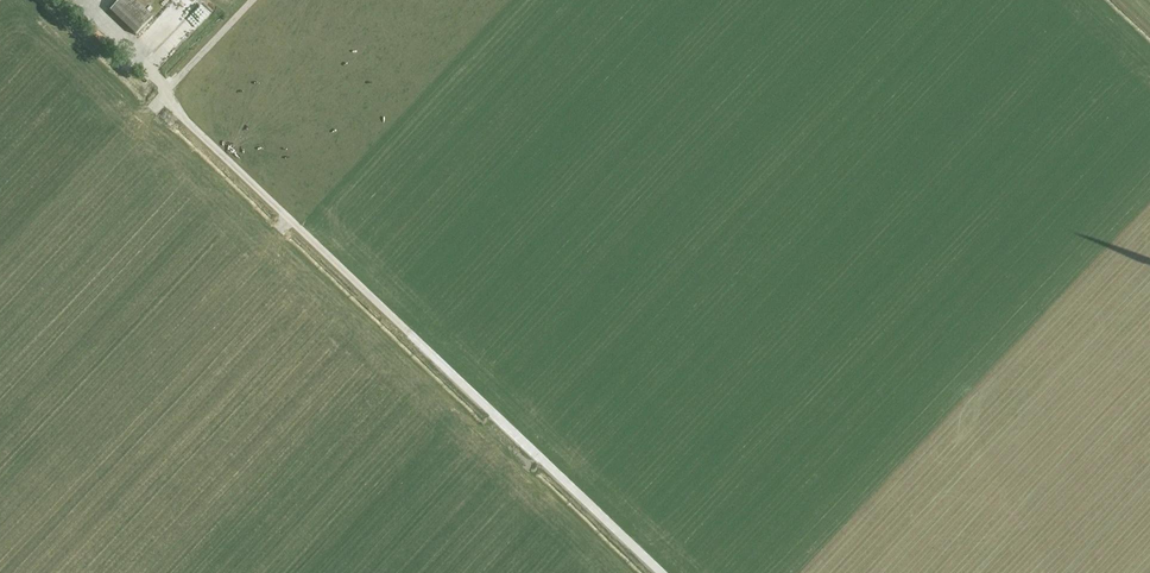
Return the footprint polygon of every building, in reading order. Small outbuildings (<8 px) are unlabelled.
[(126,35),(144,17),(128,0),(110,0),(101,9),(126,35)]
